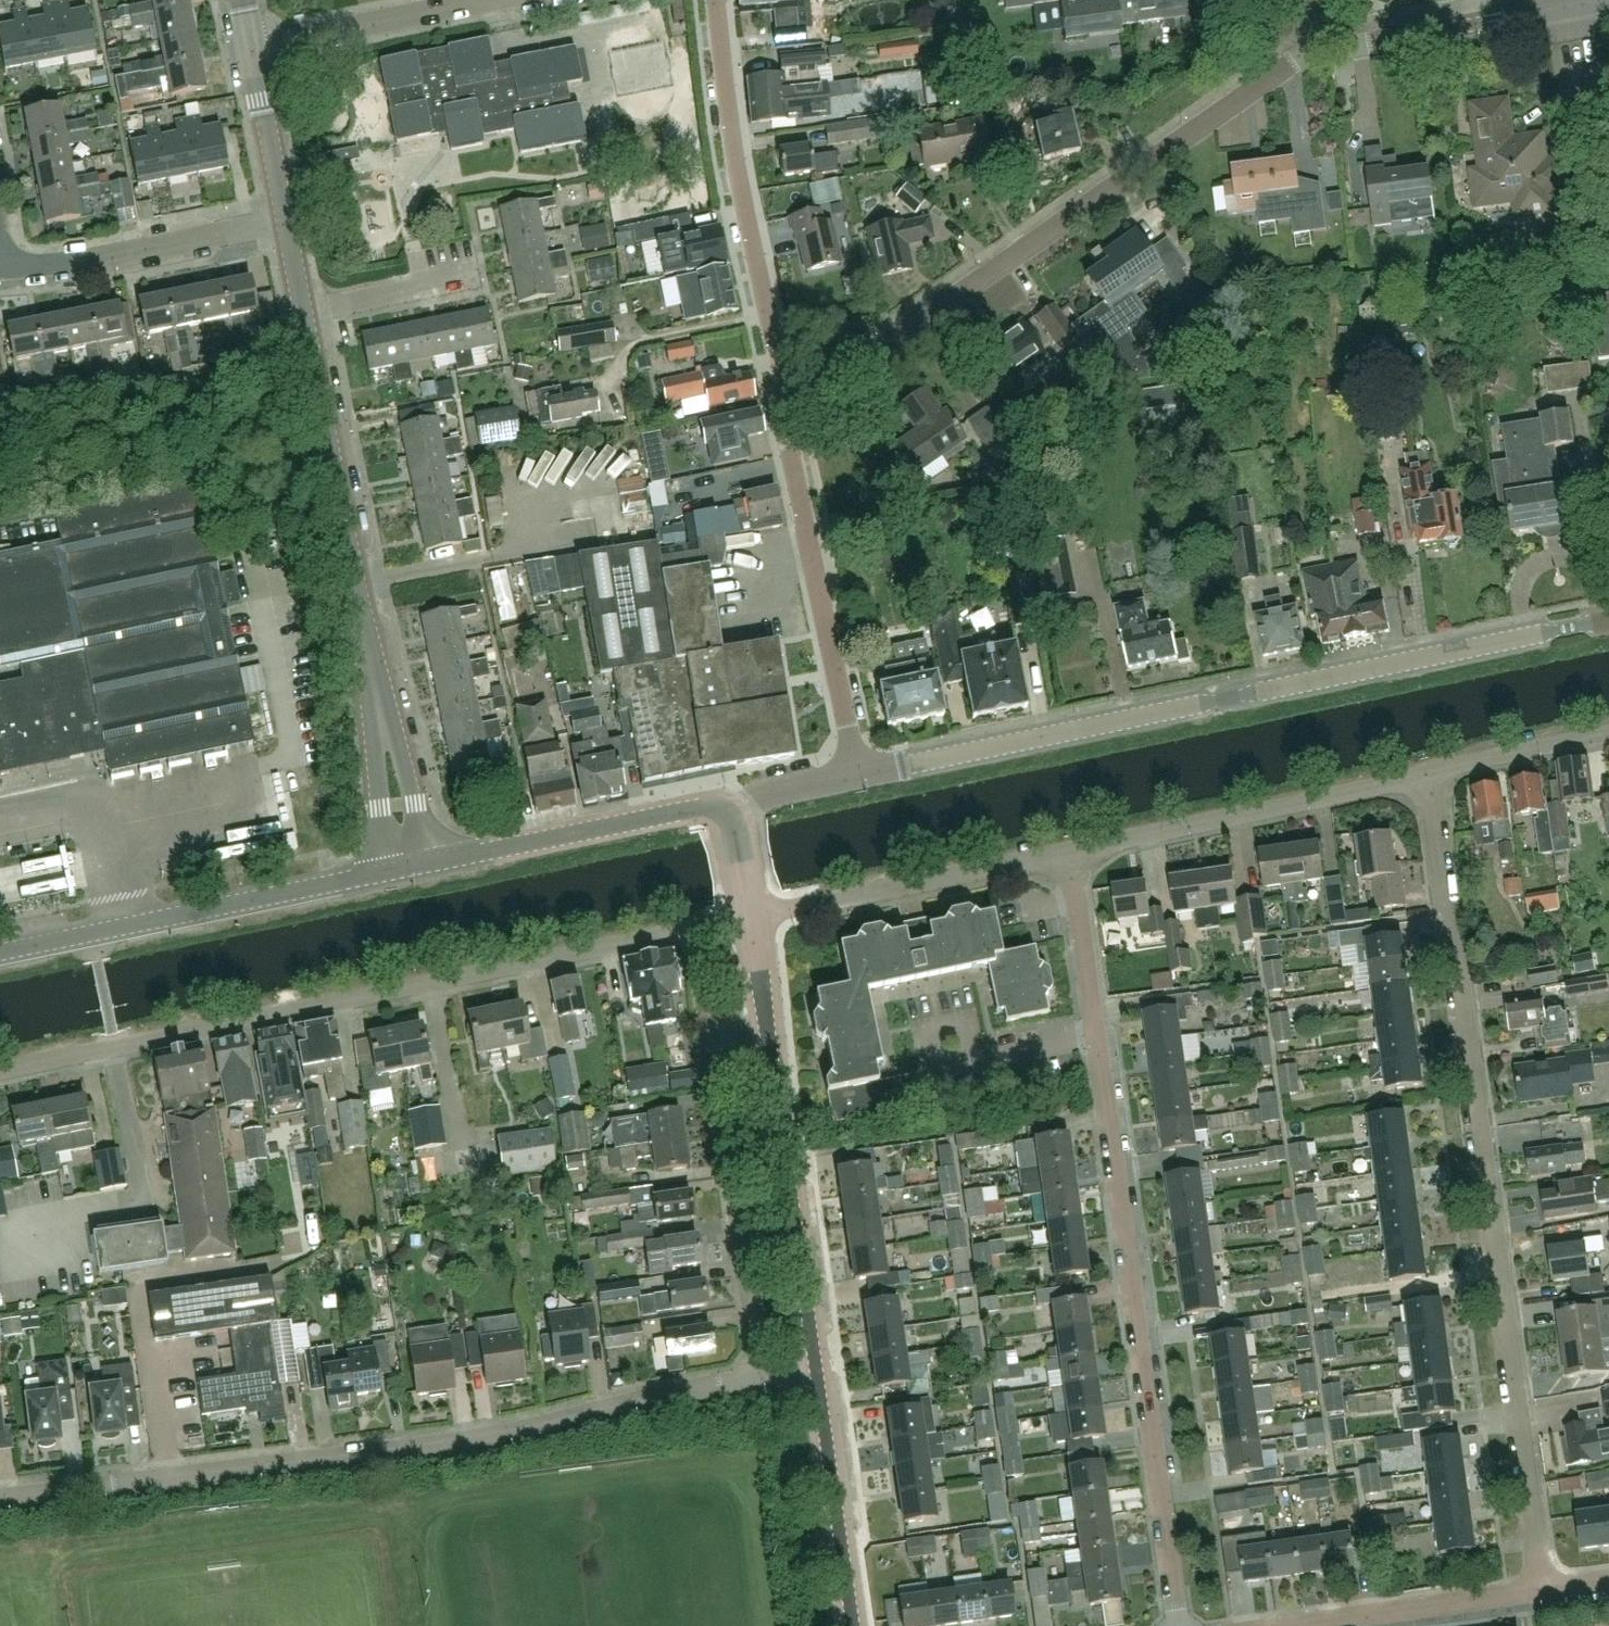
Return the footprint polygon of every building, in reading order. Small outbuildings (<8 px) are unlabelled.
[(189,8),(188,0),(153,0),(154,5),(130,9),(132,19),(189,8)] [(742,13),(775,10),(777,31),(776,32),(778,47),(808,44),(807,28),(800,29),(797,0),(740,0),(742,13)] [(827,11),(826,0),(806,0),(808,13),(827,11)] [(1043,0),(1004,0),(1006,11),(1033,7),(1033,8),(1034,8),(1034,7),(1044,5),(1043,0)] [(1059,3),(1064,43),(1086,40),(1086,35),(1120,31),(1121,35),(1122,35),(1121,26),(1162,21),(1162,22),(1163,22),(1163,20),(1183,18),(1183,19),(1184,19),(1181,0),(1084,0),(1059,3)] [(56,3),(66,56),(96,50),(89,10),(71,13),(69,1),(56,3)] [(46,18),(29,21),(36,62),(66,56),(56,3),(44,5),(46,18)] [(686,3),(673,5),(679,41),(693,39),(686,3)] [(36,62),(29,21),(26,8),(14,11),(16,24),(0,27),(0,39),(5,68),(36,62)] [(195,35),(189,8),(132,19),(134,30),(157,26),(161,42),(195,35)] [(200,62),(195,35),(161,42),(164,59),(141,64),(143,73),(200,62)] [(381,63),(385,81),(397,145),(431,138),(431,136),(447,133),(451,152),(484,146),(483,139),(515,132),(519,155),(586,143),(580,109),(569,111),(567,97),(569,96),(567,88),(583,85),(576,51),(511,64),(494,68),(489,42),(448,50),(448,51),(416,57),(416,56),(381,63)] [(916,42),(899,44),(901,55),(917,53),(916,42)] [(748,80),(750,98),(771,96),(772,102),(780,101),(784,95),(793,94),(794,101),(829,97),(827,84),(827,83),(822,84),(817,67),(825,66),(824,51),(782,55),(785,76),(748,80)] [(162,90),(160,81),(168,80),(171,97),(205,90),(200,62),(143,73),(143,74),(115,79),(120,103),(130,101),(129,96),(162,90)] [(106,72),(92,75),(94,88),(108,85),(106,72)] [(835,107),(857,106),(856,92),(835,94),(835,107)] [(771,96),(750,98),(752,123),(830,115),(829,98),(829,97),(794,101),(793,94),(784,95),(780,101),(772,102),(771,96)] [(1481,145),(1482,154),(1513,149),(1512,140),(1513,140),(1507,101),(1471,106),(1477,146),(1481,145)] [(201,117),(199,104),(198,103),(186,105),(188,120),(201,117)] [(28,114),(33,142),(91,131),(89,121),(66,125),(62,108),(28,114)] [(1055,124),(1037,128),(1045,162),(1081,153),(1072,114),(1053,118),(1055,124)] [(201,117),(188,120),(198,173),(229,167),(221,126),(204,130),(201,117)] [(161,138),(168,179),(198,173),(188,120),(176,122),(178,135),(161,138)] [(879,122),(851,126),(853,142),(850,142),(851,145),(882,140),(879,122)] [(915,166),(926,164),(927,166),(988,155),(984,128),(971,130),(970,123),(920,132),(923,147),(912,149),(915,166)] [(831,145),(850,142),(853,142),(851,126),(851,124),(828,127),(831,145)] [(161,138),(159,125),(146,127),(149,140),(130,144),(138,184),(168,179),(161,138)] [(37,169),(72,163),(69,146),(93,141),(93,139),(91,131),(33,142),(37,169)] [(1513,149),(1482,154),(1484,170),(1471,172),(1477,208),(1491,206),(1490,202),(1524,197),(1526,216),(1553,213),(1551,197),(1567,195),(1562,159),(1542,162),(1541,155),(1530,157),(1527,138),(1513,140),(1512,140),(1513,149)] [(813,145),(781,149),(784,176),(816,172),(816,171),(833,169),(832,154),(814,156),(813,145)] [(358,147),(352,148),(323,154),(328,179),(341,176),(339,163),(360,159),(358,147)] [(1295,161),(1234,170),(1236,183),(1226,185),(1230,213),(1258,209),(1259,214),(1259,213),(1260,223),(1271,222),(1293,219),(1294,224),(1295,233),(1306,232),(1326,229),(1323,205),(1312,206),(1311,198),(1316,197),(1315,196),(1300,198),(1295,161)] [(75,181),(72,163),(37,169),(42,197),(100,186),(99,177),(75,181)] [(1368,173),(1375,227),(1393,225),(1390,206),(1415,203),(1416,208),(1434,206),(1430,172),(1386,178),(1386,171),(1368,173)] [(115,213),(133,209),(128,181),(110,185),(112,197),(115,213)] [(597,207),(615,198),(608,182),(590,191),(597,207)] [(927,200),(907,184),(895,198),(915,215),(927,200)] [(110,185),(100,186),(42,197),(47,225),(81,219),(78,201),(100,197),(100,199),(112,197),(110,185)] [(500,210),(507,242),(544,234),(539,212),(556,208),(554,199),(500,210)] [(839,264),(830,223),(830,222),(824,224),(821,211),(790,218),(793,233),(799,232),(808,271),(839,264)] [(902,225),(902,223),(868,231),(880,277),(912,269),(905,240),(933,234),(929,218),(902,225)] [(617,250),(651,243),(648,230),(655,228),(655,229),(656,229),(656,228),(614,237),(617,250)] [(663,277),(689,271),(727,263),(720,228),(655,242),(663,277)] [(611,231),(591,229),(590,246),(609,248),(611,231)] [(1104,302),(1070,326),(1112,386),(1150,381),(1147,359),(1125,329),(1118,318),(1139,304),(1132,293),(1131,293),(1129,289),(1160,267),(1162,271),(1179,294),(1192,285),(1182,271),(1187,268),(1167,239),(1149,252),(1136,232),(1098,259),(1093,252),(1092,252),(1102,267),(1087,277),(1104,302)] [(544,234),(507,242),(513,272),(566,261),(564,253),(548,256),(544,234)] [(568,270),(566,261),(513,272),(519,304),(556,296),(551,273),(568,270)] [(738,312),(733,290),(728,269),(676,281),(682,307),(685,306),(689,323),(738,312)] [(251,281),(223,286),(234,345),(245,343),(240,319),(258,316),(251,281)] [(196,292),(202,326),(220,323),(225,347),(234,345),(223,286),(196,292)] [(196,292),(168,297),(180,355),(190,353),(185,329),(202,326),(196,292)] [(1599,359),(1608,358),(1608,295),(1591,297),(1599,359)] [(171,357),(180,355),(168,297),(141,302),(147,336),(166,333),(171,357)] [(1056,305),(1041,316),(1061,344),(1076,334),(1056,305)] [(119,307),(91,312),(103,371),(113,369),(109,353),(113,352),(112,348),(135,344),(128,307),(119,309),(119,307)] [(474,369),(471,352),(495,347),(487,310),(454,317),(465,371),(474,369)] [(103,371),(91,312),(64,317),(71,351),(88,348),(93,373),(103,371)] [(64,317),(36,322),(48,381),(58,379),(53,355),(71,351),(64,317)] [(425,323),(432,360),(453,356),(456,373),(465,371),(454,317),(425,323)] [(48,381),(36,322),(9,328),(15,362),(34,358),(38,383),(48,381)] [(1045,354),(1028,330),(1022,322),(983,350),(1001,375),(1023,359),(1028,366),(1045,354)] [(393,329),(404,383),(412,381),(409,365),(432,360),(425,323),(393,329)] [(594,346),(591,327),(557,333),(560,352),(594,346)] [(404,383),(393,329),(363,335),(370,372),(392,367),(396,385),(404,383)] [(695,359),(692,344),(666,348),(669,363),(695,359)] [(588,350),(590,363),(614,358),(611,346),(588,350)] [(1593,388),(1589,363),(1545,369),(1548,394),(1593,388)] [(520,366),(517,381),(529,384),(532,369),(520,366)] [(1388,366),(1369,368),(1372,388),(1390,384),(1388,366)] [(704,386),(702,375),(663,384),(667,404),(706,396),(709,410),(756,399),(751,375),(704,386)] [(562,395),(560,389),(546,391),(552,424),(583,418),(582,416),(600,413),(596,393),(583,396),(582,391),(562,395)] [(893,450),(912,477),(966,440),(946,412),(942,415),(925,390),(901,407),(912,422),(919,417),(926,427),(893,450)] [(1514,536),(1539,531),(1545,536),(1553,536),(1560,533),(1564,527),(1590,523),(1583,485),(1554,490),(1547,449),(1575,445),(1568,405),(1549,408),(1550,417),(1543,418),(1543,422),(1503,429),(1508,463),(1494,465),(1501,512),(1510,511),(1514,536)] [(987,408),(967,422),(988,452),(1008,439),(987,408)] [(746,439),(764,435),(759,411),(701,424),(707,447),(709,447),(714,468),(750,459),(746,439)] [(521,441),(515,413),(477,421),(482,448),(521,441)] [(438,418),(400,426),(407,459),(461,447),(459,439),(443,442),(438,418)] [(659,433),(642,437),(652,484),(669,480),(659,433)] [(414,489),(451,482),(446,460),(463,456),(461,447),(407,459),(414,489)] [(1431,467),(1430,467),(1407,471),(1403,472),(1414,540),(1420,539),(1422,547),(1444,544),(1448,549),(1458,548),(1460,542),(1463,542),(1456,499),(1436,502),(1431,467)] [(474,509),(472,500),(455,504),(451,482),(414,489),(420,520),(474,509)] [(0,557),(0,671),(21,666),(24,680),(0,685),(0,775),(12,773),(86,757),(83,743),(103,738),(109,766),(111,775),(254,745),(255,745),(254,742),(253,733),(247,706),(241,681),(226,606),(241,603),(234,572),(219,575),(200,484),(56,515),(56,516),(60,533),(62,544),(0,557)] [(698,544),(724,540),(723,537),(752,532),(753,532),(783,526),(781,518),(782,518),(776,491),(746,497),(746,501),(734,503),(735,506),(717,509),(692,514),(697,543),(698,544)] [(651,496),(627,498),(628,511),(652,510),(651,496)] [(459,520),(475,516),(474,509),(420,520),(427,551),(464,544),(459,520)] [(1234,533),(1253,531),(1251,513),(1231,516),(1234,533)] [(1376,534),(1374,513),(1356,515),(1359,536),(1376,534)] [(1240,578),(1260,576),(1253,531),(1234,533),(1240,578)] [(1033,545),(1039,573),(1045,602),(1071,596),(1059,540),(1033,545)] [(657,545),(579,558),(585,589),(600,675),(612,673),(621,713),(626,712),(632,738),(637,765),(642,785),(664,780),(663,776),(681,773),(682,777),(704,772),(794,758),(776,647),(722,655),(708,570),(662,577),(658,549),(657,545)] [(578,555),(553,559),(559,594),(585,589),(579,558),(578,555)] [(1330,566),(1346,640),(1389,632),(1383,602),(1366,605),(1357,560),(1330,566)] [(1346,640),(1330,566),(1303,571),(1312,618),(1318,617),(1324,645),(1346,640)] [(1014,629),(1038,625),(1029,578),(1005,583),(1014,629)] [(1305,648),(1296,607),(1283,610),(1280,597),(1266,600),(1268,613),(1255,615),(1264,657),(1305,648)] [(1148,622),(1144,604),(1116,610),(1128,669),(1177,659),(1178,663),(1190,661),(1186,642),(1177,644),(1173,624),(1163,626),(1161,619),(1148,622)] [(428,649),(466,642),(461,619),(478,616),(476,607),(422,618),(428,649)] [(951,608),(929,612),(943,684),(964,680),(971,717),(1025,707),(1012,646),(1005,648),(972,654),(970,642),(969,637),(957,639),(951,608)] [(539,620),(501,632),(507,651),(545,640),(539,620)] [(434,680),(489,669),(487,661),(470,664),(466,642),(428,649),(434,680)] [(927,655),(877,664),(881,687),(879,688),(886,726),(941,716),(934,676),(932,677),(927,655)] [(440,711),(478,703),(473,681),(490,677),(489,669),(434,680),(440,711)] [(264,679),(250,682),(254,696),(267,693),(264,679)] [(547,702),(518,707),(524,745),(554,740),(547,702)] [(609,798),(625,795),(619,768),(625,767),(620,741),(608,743),(605,730),(600,731),(596,714),(593,714),(590,702),(584,703),(603,797),(604,801),(610,800),(609,798)] [(446,742),(501,731),(500,722),(482,726),(478,703),(440,711),(446,742)] [(604,801),(603,797),(584,703),(569,706),(575,736),(582,735),(585,748),(572,750),(584,805),(604,801)] [(501,731),(446,742),(452,773),(491,765),(486,743),(503,739),(501,731)] [(524,752),(537,815),(576,807),(569,769),(565,770),(560,745),(524,752)] [(1556,805),(1550,806),(1555,842),(1571,840),(1566,804),(1594,801),(1589,763),(1559,767),(1561,786),(1554,786),(1556,805)] [(1544,801),(1540,779),(1527,781),(1524,778),(1518,779),(1516,782),(1512,783),(1517,818),(1539,814),(1540,820),(1536,821),(1541,856),(1555,854),(1547,800),(1544,801)] [(1504,809),(1501,787),(1489,789),(1485,786),(1477,787),(1475,791),(1472,791),(1478,827),(1493,825),(1495,844),(1513,841),(1508,808),(1504,809)] [(1391,836),(1356,841),(1362,880),(1375,878),(1379,909),(1406,905),(1401,874),(1397,875),(1391,836)] [(1500,845),(1503,862),(1516,860),(1513,843),(1500,845)] [(1289,852),(1296,905),(1309,904),(1307,891),(1303,892),(1302,884),(1321,881),(1317,848),(1304,850),(1304,844),(1290,845),(1291,851),(1289,852)] [(1271,854),(1259,856),(1264,890),(1285,887),(1286,894),(1284,895),(1285,907),(1296,905),(1289,852),(1284,852),(1283,846),(1270,849),(1271,854)] [(1214,874),(1201,876),(1209,928),(1221,926),(1219,914),(1215,915),(1214,910),(1234,907),(1229,872),(1227,872),(1225,873),(1225,869),(1222,867),(1215,868),(1213,871),(1214,874)] [(1172,880),(1170,881),(1176,916),(1199,912),(1200,917),(1195,918),(1197,930),(1209,928),(1201,876),(1185,879),(1185,876),(1182,873),(1175,874),(1174,877),(1174,881),(1172,881),(1172,880)] [(1525,897),(1527,878),(1510,876),(1508,895),(1525,897)] [(1167,933),(1166,927),(1165,927),(1163,910),(1150,912),(1145,884),(1114,889),(1120,923),(1139,920),(1141,936),(1167,933)] [(1345,926),(1340,888),(1327,889),(1332,928),(1345,926)] [(1550,912),(1561,910),(1558,891),(1547,893),(1550,912)] [(1249,898),(1251,913),(1254,938),(1266,937),(1260,896),(1249,898)] [(1240,946),(1245,945),(1255,944),(1254,938),(1251,913),(1236,916),(1240,946)] [(820,1009),(816,1014),(821,1018),(825,1036),(822,1041),(827,1044),(833,1073),(829,1078),(835,1081),(836,1090),(827,1092),(834,1124),(922,1106),(918,1084),(916,1075),(894,1079),(879,1082),(875,1064),(881,1063),(866,992),(988,966),(996,1005),(998,1011),(1003,1010),(1006,1023),(1049,1014),(1046,999),(1049,994),(1044,991),(1040,973),(1043,967),(1038,964),(1035,949),(1003,956),(994,915),(993,915),(979,918),(974,914),(970,919),(952,923),(947,920),(944,925),(930,928),(930,925),(928,925),(921,927),(920,922),(904,926),(903,926),(904,933),(891,936),(886,932),(882,938),(864,941),(859,938),(856,943),(841,946),(849,987),(817,994),(820,1009)] [(1179,925),(1166,927),(1167,933),(1173,975),(1184,974),(1193,972),(1190,954),(1183,955),(1179,925)] [(1361,966),(1370,964),(1403,959),(1400,937),(1368,942),(1366,931),(1339,934),(1342,951),(1359,948),(1361,966)] [(1359,948),(1342,951),(1344,968),(1361,966),(1359,948)] [(674,952),(649,956),(661,1024),(676,1022),(671,994),(681,992),(674,952)] [(661,1024),(649,956),(624,960),(631,1001),(642,999),(647,1027),(661,1024)] [(1370,964),(1374,990),(1407,985),(1403,959),(1370,964)] [(1283,961),(1278,962),(1264,964),(1266,978),(1284,975),(1283,961)] [(1531,987),(1559,983),(1556,966),(1528,971),(1531,987)] [(1268,992),(1269,992),(1286,989),(1284,975),(1266,978),(1268,992)] [(1569,998),(1590,994),(1588,979),(1566,982),(1569,998)] [(560,1019),(566,1044),(581,1041),(575,1015),(585,1013),(578,980),(552,985),(559,1019),(560,1019)] [(1246,1000),(1263,998),(1264,998),(1262,983),(1244,986),(1246,1000)] [(1362,1018),(1377,1015),(1411,1011),(1407,985),(1374,990),(1359,992),(1362,1018)] [(1509,1006),(1512,1032),(1546,1028),(1549,1050),(1572,1047),(1567,1010),(1545,1013),(1544,1001),(1509,1006)] [(521,1005),(495,1010),(504,1051),(519,1047),(523,1062),(548,1057),(542,1029),(527,1032),(521,1005)] [(1146,1014),(1149,1042),(1181,1038),(1179,1023),(1187,1021),(1185,1009),(1146,1014)] [(504,1051),(495,1010),(469,1016),(480,1072),(492,1069),(489,1054),(504,1051)] [(1377,1015),(1381,1041),(1414,1037),(1411,1011),(1377,1015)] [(1291,1027),(1290,1014),(1289,1012),(1271,1015),(1273,1029),(1291,1027)] [(336,1020),(318,1024),(326,1076),(331,1102),(346,1099),(339,1062),(343,1061),(336,1020)] [(318,1024),(295,1028),(305,1080),(326,1076),(318,1024)] [(422,1025),(395,1031),(404,1072),(420,1069),(423,1083),(434,1081),(422,1025)] [(1291,1027),(1273,1029),(1275,1043),(1293,1041),(1291,1027)] [(306,1114),(291,1029),(256,1035),(261,1061),(258,1061),(268,1121),(306,1114)] [(404,1072),(395,1031),(370,1036),(376,1064),(360,1067),(365,1095),(392,1090),(389,1075),(404,1072)] [(251,1072),(245,1037),(214,1043),(220,1078),(223,1078),(228,1107),(255,1102),(249,1073),(251,1072)] [(1418,1063),(1414,1037),(1381,1041),(1383,1055),(1370,1056),(1372,1069),(1418,1063)] [(1153,1070),(1184,1065),(1181,1038),(1149,1042),(1153,1070)] [(1270,1038),(1252,1041),(1254,1055),(1272,1052),(1270,1038)] [(1604,1041),(1593,1042),(1596,1066),(1607,1064),(1604,1041)] [(163,1103),(167,1115),(214,1108),(211,1091),(202,1046),(154,1055),(162,1103),(163,1103)] [(1274,1066),(1272,1052),(1254,1055),(1256,1069),(1274,1066)] [(1517,1067),(1522,1104),(1575,1096),(1573,1086),(1596,1083),(1591,1052),(1568,1056),(1569,1060),(1517,1067)] [(548,1059),(556,1100),(575,1096),(567,1056),(548,1059)] [(1421,1085),(1418,1063),(1372,1069),(1373,1082),(1386,1080),(1388,1090),(1421,1085)] [(1297,1064),(1280,1067),(1278,1067),(1280,1081),(1299,1079),(1297,1064)] [(1153,1070),(1157,1097),(1188,1092),(1184,1065),(1153,1070)] [(630,1100),(669,1094),(665,1067),(626,1073),(630,1100)] [(698,1069),(670,1073),(673,1092),(701,1088),(698,1069)] [(1282,1096),(1284,1095),(1301,1093),(1299,1079),(1280,1081),(1282,1096)] [(1157,1097),(1161,1124),(1192,1120),(1188,1092),(1157,1097)] [(1261,1109),(1280,1106),(1278,1093),(1259,1095),(1261,1109)] [(47,1104),(57,1155),(96,1148),(87,1097),(47,1104)] [(307,1105),(310,1130),(326,1128),(323,1102),(307,1105)] [(363,1102),(339,1106),(346,1151),(369,1147),(363,1102)] [(57,1155),(47,1104),(14,1111),(20,1146),(36,1143),(43,1176),(59,1173),(56,1155),(57,1155)] [(927,1107),(930,1122),(941,1120),(938,1105),(927,1107)] [(1262,1111),(1263,1117),(1264,1123),(1282,1120),(1280,1106),(1261,1109),(1262,1111)] [(218,1108),(214,1108),(167,1115),(165,1115),(169,1142),(159,1143),(161,1157),(171,1156),(182,1227),(185,1251),(187,1262),(239,1254),(218,1108)] [(437,1108),(410,1113),(416,1151),(443,1147),(437,1108)] [(615,1149),(620,1149),(620,1150),(684,1140),(679,1110),(640,1116),(641,1123),(632,1124),(631,1118),(611,1121),(615,1149)] [(591,1150),(585,1112),(558,1116),(563,1154),(591,1150)] [(1374,1148),(1407,1144),(1403,1114),(1370,1119),(1374,1148)] [(1192,1120),(1161,1124),(1165,1152),(1177,1150),(1196,1147),(1196,1146),(1194,1134),(1209,1132),(1207,1118),(1192,1120)] [(249,1160),(266,1158),(263,1130),(246,1132),(249,1160)] [(499,1139),(505,1176),(505,1177),(556,1169),(551,1131),(499,1139)] [(956,1138),(958,1152),(1003,1145),(1001,1131),(956,1138)] [(1035,1141),(1015,1144),(1019,1171),(1071,1163),(1067,1135),(1035,1140),(1035,1141)] [(658,1172),(688,1168),(688,1165),(691,1161),(690,1154),(686,1152),(684,1140),(620,1150),(623,1171),(638,1169),(637,1159),(650,1157),(650,1159),(656,1158),(658,1172)] [(1290,1146),(1292,1160),(1310,1158),(1308,1143),(1290,1146)] [(1407,1144),(1374,1148),(1365,1150),(1367,1163),(1376,1162),(1377,1174),(1411,1170),(1407,1144)] [(335,1163),(332,1145),(318,1147),(321,1165),(335,1163)] [(1528,1153),(1532,1177),(1532,1179),(1568,1173),(1567,1167),(1587,1164),(1584,1145),(1528,1153)] [(1267,1149),(1269,1163),(1287,1161),(1285,1146),(1267,1149)] [(128,1188),(121,1150),(95,1154),(102,1193),(128,1188)] [(843,1198),(875,1193),(886,1191),(885,1179),(873,1181),(870,1166),(875,1165),(873,1150),(850,1153),(852,1168),(839,1170),(843,1198)] [(14,1152),(0,1155),(0,1182),(18,1178),(14,1152)] [(296,1158),(301,1187),(318,1184),(312,1155),(296,1158)] [(1219,1162),(1220,1172),(1261,1165),(1260,1155),(1219,1162)] [(1312,1172),(1310,1158),(1292,1160),(1294,1174),(1312,1172)] [(406,1191),(424,1186),(417,1160),(399,1165),(406,1191)] [(1179,1164),(1180,1176),(1200,1173),(1206,1172),(1204,1161),(1179,1164)] [(1071,1163),(1019,1171),(1022,1198),(1043,1195),(1075,1190),(1071,1163)] [(938,1183),(957,1180),(955,1166),(936,1168),(938,1183)] [(1411,1170),(1377,1174),(1381,1200),(1415,1196),(1411,1170)] [(1173,1206),(1204,1201),(1200,1173),(1180,1176),(1169,1177),(1173,1206)] [(1590,1216),(1599,1215),(1597,1205),(1608,1203),(1608,1184),(1606,1184),(1605,1178),(1563,1183),(1565,1193),(1543,1196),(1547,1222),(1590,1216)] [(957,1180),(938,1183),(941,1197),(959,1194),(957,1180)] [(3,1186),(0,1187),(0,1215),(8,1213),(3,1186)] [(627,1188),(580,1195),(583,1211),(630,1204),(627,1188)] [(963,1191),(965,1205),(983,1203),(981,1188),(963,1191)] [(1079,1218),(1075,1190),(1043,1195),(1047,1222),(1079,1218)] [(691,1193),(654,1198),(655,1204),(638,1207),(641,1225),(658,1222),(658,1223),(695,1218),(691,1193)] [(875,1193),(843,1198),(847,1225),(879,1220),(875,1193)] [(1297,1197),(1299,1211),(1317,1209),(1316,1194),(1297,1197)] [(1415,1196),(1381,1200),(1385,1226),(1418,1221),(1415,1196)] [(1173,1206),(1177,1233),(1208,1229),(1204,1201),(1173,1206)] [(1294,1201),(1291,1202),(1275,1204),(1277,1218),(1296,1215),(1294,1201)] [(965,1205),(967,1219),(985,1217),(983,1203),(965,1205)] [(1301,1225),(1303,1225),(1319,1223),(1317,1209),(1299,1211),(1301,1225)] [(1297,1229),(1296,1215),(1277,1218),(1279,1231),(1297,1229)] [(1051,1249),(1083,1245),(1079,1218),(1047,1222),(1051,1249)] [(879,1220),(847,1225),(851,1252),(883,1247),(879,1220)] [(963,1220),(961,1220),(944,1222),(946,1236),(965,1234),(963,1220)] [(1418,1221),(1385,1226),(1388,1252),(1422,1248),(1418,1221)] [(168,1254),(185,1251),(182,1227),(164,1230),(164,1226),(95,1236),(101,1275),(169,1264),(168,1254)] [(312,1248),(329,1236),(324,1228),(306,1239),(312,1248)] [(1212,1256),(1208,1229),(1177,1233),(1181,1260),(1212,1256)] [(698,1237),(666,1242),(653,1244),(651,1231),(622,1235),(625,1251),(646,1247),(651,1276),(671,1273),(670,1269),(702,1264),(698,1237)] [(967,1249),(965,1234),(946,1236),(948,1250),(948,1251),(949,1250),(965,1249),(967,1249)] [(622,1235),(606,1238),(609,1253),(625,1251),(622,1235)] [(1575,1298),(1595,1295),(1607,1294),(1606,1293),(1604,1277),(1591,1279),(1587,1256),(1605,1253),(1603,1240),(1586,1243),(1586,1247),(1551,1252),(1556,1284),(1573,1282),(1575,1298)] [(444,1260),(450,1247),(436,1242),(431,1255),(444,1260)] [(973,1260),(991,1257),(989,1243),(971,1245),(973,1260)] [(1087,1273),(1083,1245),(1051,1249),(1055,1277),(1087,1273)] [(1304,1249),(1306,1263),(1324,1260),(1322,1246),(1304,1249)] [(883,1247),(851,1252),(855,1280),(866,1278),(868,1291),(896,1287),(896,1286),(900,1285),(898,1272),(887,1274),(883,1247)] [(1426,1277),(1422,1248),(1388,1252),(1393,1282),(1426,1277)] [(1301,1255),(1299,1255),(1283,1258),(1285,1272),(1303,1269),(1301,1255)] [(1181,1260),(1185,1288),(1216,1283),(1212,1256),(1181,1260)] [(991,1257),(973,1260),(975,1274),(993,1271),(991,1257)] [(1327,1274),(1324,1260),(1306,1263),(1308,1277),(1327,1274)] [(1303,1269),(1285,1272),(1287,1286),(1305,1284),(1303,1269)] [(971,1273),(969,1273),(952,1276),(955,1291),(973,1288),(971,1273)] [(237,1329),(268,1325),(278,1324),(271,1278),(150,1295),(156,1340),(234,1330),(237,1329)] [(704,1281),(669,1286),(670,1294),(656,1296),(658,1311),(672,1309),(673,1311),(708,1306),(704,1281)] [(638,1283),(612,1286),(614,1301),(640,1297),(638,1283)] [(1220,1311),(1216,1283),(1185,1288),(1189,1316),(1220,1311)] [(870,1333),(902,1328),(898,1301),(896,1287),(868,1291),(870,1305),(866,1305),(870,1333)] [(1053,1303),(1073,1300),(1071,1287),(1036,1291),(1038,1305),(1053,1303)] [(1606,1293),(1607,1294),(1595,1295),(1597,1311),(1608,1309),(1608,1293),(1606,1293)] [(1392,1295),(1365,1298),(1367,1313),(1394,1309),(1392,1295)] [(997,1296),(979,1299),(981,1314),(999,1311),(997,1296)] [(1057,1331),(1088,1326),(1085,1299),(1073,1300),(1053,1303),(1057,1331)] [(1407,1306),(1409,1323),(1396,1324),(1398,1337),(1444,1331),(1440,1301),(1407,1306)] [(549,1316),(552,1335),(541,1336),(545,1360),(555,1359),(556,1366),(565,1365),(565,1369),(581,1366),(581,1363),(589,1361),(585,1332),(597,1330),(594,1304),(581,1306),(582,1311),(549,1316)] [(83,1322),(81,1305),(67,1307),(69,1324),(83,1322)] [(1309,1309),(1307,1309),(1290,1312),(1292,1326),(1310,1324),(1309,1309)] [(1608,1341),(1608,1309),(1597,1311),(1561,1316),(1565,1348),(1608,1341)] [(3,1320),(5,1337),(24,1335),(21,1318),(3,1320)] [(1226,1336),(1245,1333),(1252,1332),(1250,1320),(1225,1324),(1226,1336)] [(196,1380),(199,1397),(201,1416),(245,1410),(246,1415),(260,1413),(261,1422),(284,1419),(279,1385),(277,1386),(268,1325),(237,1329),(234,1330),(240,1374),(196,1380)] [(1052,1359),(1092,1354),(1088,1326),(1057,1331),(1059,1347),(1051,1349),(1052,1359)] [(641,1327),(603,1332),(606,1350),(643,1344),(641,1327)] [(666,1333),(669,1358),(714,1351),(710,1327),(666,1333)] [(874,1360),(906,1355),(902,1328),(870,1333),(874,1360)] [(981,1342),(979,1328),(961,1331),(963,1345),(981,1342)] [(1336,1344),(1335,1331),(1334,1330),(1316,1333),(1318,1347),(1336,1344)] [(1415,1362),(1448,1357),(1444,1331),(1398,1337),(1400,1350),(1413,1348),(1415,1362)] [(514,1386),(513,1383),(526,1381),(519,1333),(481,1339),(480,1334),(466,1336),(470,1365),(484,1363),(487,1386),(497,1385),(497,1388),(514,1386)] [(1218,1366),(1248,1361),(1245,1333),(1226,1336),(1214,1338),(1218,1366)] [(447,1395),(446,1392),(456,1391),(453,1367),(466,1365),(462,1337),(448,1338),(449,1343),(411,1348),(417,1396),(430,1394),(430,1397),(447,1395)] [(1607,1375),(1608,1375),(1608,1341),(1565,1348),(1570,1381),(1607,1375)] [(355,1396),(356,1396),(381,1392),(378,1371),(391,1369),(387,1342),(373,1344),(374,1349),(348,1353),(349,1365),(350,1365),(355,1396)] [(983,1356),(981,1342),(963,1345),(965,1359),(983,1356)] [(1320,1361),(1322,1361),(1338,1359),(1336,1344),(1318,1347),(1320,1361)] [(350,1365),(349,1365),(336,1367),(333,1347),(304,1351),(310,1388),(326,1385),(330,1412),(357,1408),(356,1396),(355,1396),(350,1365)] [(989,1368),(1007,1365),(1005,1351),(987,1354),(989,1368)] [(910,1383),(908,1369),(929,1366),(927,1352),(906,1355),(874,1360),(878,1387),(910,1383)] [(1064,1385),(1096,1381),(1092,1354),(1052,1359),(1048,1360),(1050,1373),(1062,1371),(1064,1385)] [(1418,1388),(1452,1383),(1448,1357),(1415,1362),(1418,1388)] [(670,1361),(671,1372),(684,1370),(683,1359),(670,1361)] [(1222,1393),(1252,1389),(1248,1361),(1218,1366),(1222,1393)] [(56,1441),(62,1440),(56,1395),(71,1393),(67,1362),(38,1366),(39,1381),(26,1383),(33,1444),(39,1443),(39,1447),(44,1448),(48,1448),(52,1447),(56,1445),(56,1441)] [(1316,1364),(1314,1365),(1298,1367),(1300,1381),(1318,1378),(1316,1364)] [(1007,1365),(989,1368),(991,1382),(1009,1380),(1007,1365)] [(136,1402),(132,1366),(102,1369),(104,1387),(90,1389),(96,1436),(102,1435),(103,1439),(107,1440),(112,1440),(116,1439),(120,1437),(119,1433),(125,1433),(121,1404),(136,1402)] [(1320,1392),(1318,1378),(1300,1381),(1302,1395),(1320,1392)] [(1068,1413),(1100,1408),(1096,1381),(1064,1385),(1068,1413)] [(1344,1397),(1343,1388),(1342,1383),(1323,1385),(1325,1400),(1344,1397)] [(1452,1383),(1418,1388),(1423,1417),(1456,1412),(1452,1383)] [(1225,1421),(1256,1416),(1252,1389),(1222,1393),(1225,1421)] [(1346,1411),(1344,1397),(1325,1400),(1327,1414),(1346,1411)] [(1395,1430),(1409,1427),(1404,1398),(1390,1401),(1395,1430)] [(888,1413),(892,1440),(924,1436),(935,1434),(929,1399),(909,1402),(910,1409),(888,1413)] [(997,1423),(1015,1419),(1013,1405),(995,1408),(997,1423)] [(1100,1408),(1068,1413),(1072,1441),(1104,1436),(1100,1408)] [(1562,1440),(1567,1467),(1598,1462),(1608,1460),(1608,1433),(1605,1434),(1603,1423),(1600,1408),(1579,1412),(1581,1427),(1566,1429),(1568,1439),(1562,1440)] [(991,1410),(979,1412),(973,1413),(975,1427),(993,1425),(991,1410)] [(1229,1448),(1260,1443),(1256,1416),(1225,1421),(1229,1448)] [(1324,1418),(1321,1419),(1306,1421),(1307,1435),(1326,1432),(1324,1418)] [(1015,1419),(997,1423),(999,1437),(1017,1433),(1015,1419)] [(995,1439),(993,1425),(975,1427),(977,1442),(995,1439)] [(1307,1435),(1309,1447),(1309,1449),(1328,1446),(1326,1432),(1307,1435)] [(928,1463),(924,1436),(892,1440),(897,1468),(928,1463)] [(1390,1450),(1388,1436),(1375,1438),(1377,1452),(1390,1450)] [(1431,1473),(1464,1468),(1460,1438),(1427,1443),(1431,1473)] [(1282,1468),(1264,1471),(1260,1443),(1229,1448),(1233,1476),(1248,1474),(1250,1486),(1284,1481),(1282,1468)] [(1415,1456),(1389,1460),(1392,1478),(1417,1475),(1415,1456)] [(1003,1463),(1005,1477),(1024,1474),(1021,1460),(1003,1463)] [(901,1495),(932,1490),(928,1463),(897,1468),(901,1495)] [(1074,1495),(1106,1491),(1102,1463),(1070,1467),(1074,1495)] [(1001,1478),(999,1464),(981,1467),(983,1481),(1001,1478)] [(1360,1468),(1362,1482),(1381,1478),(1379,1465),(1360,1468)] [(1467,1494),(1464,1468),(1431,1473),(1434,1499),(1467,1494)] [(1604,1491),(1601,1472),(1587,1475),(1590,1493),(1604,1491)] [(1003,1493),(1001,1478),(983,1481),(985,1495),(1003,1493)] [(1364,1495),(1366,1494),(1383,1492),(1381,1478),(1362,1482),(1364,1495)] [(1315,1481),(1317,1499),(1331,1496),(1329,1479),(1315,1481)] [(1317,1499),(1315,1481),(1300,1483),(1303,1501),(1317,1499)] [(1261,1489),(1263,1507),(1278,1505),(1275,1487),(1261,1489)] [(1263,1507),(1261,1489),(1247,1491),(1249,1509),(1263,1507)] [(936,1518),(932,1490),(901,1495),(905,1523),(936,1518)] [(1106,1491),(1074,1495),(1078,1522),(1110,1518),(1106,1491)] [(1438,1525),(1471,1520),(1467,1494),(1434,1499),(1438,1525)] [(1040,1527),(1038,1513),(1019,1516),(1021,1530),(1040,1527)] [(1608,1547),(1608,1518),(1608,1513),(1578,1517),(1583,1550),(1608,1547)] [(1370,1532),(1388,1529),(1386,1515),(1368,1519),(1370,1532)] [(1082,1550),(1114,1545),(1110,1518),(1078,1522),(1082,1550)] [(1475,1550),(1471,1520),(1438,1525),(1442,1554),(1475,1550)] [(1040,1527),(1021,1530),(1023,1544),(1042,1541),(1040,1527)] [(991,1547),(988,1528),(974,1530),(977,1549),(991,1547)] [(1372,1546),(1390,1543),(1388,1529),(1370,1532),(1372,1546)] [(964,1559),(978,1557),(977,1549),(974,1530),(960,1532),(964,1559)] [(1324,1539),(1323,1539),(1322,1531),(1311,1533),(1312,1541),(1297,1543),(1301,1575),(1329,1571),(1324,1539)] [(1274,1579),(1269,1547),(1268,1537),(1257,1539),(1259,1549),(1242,1551),(1240,1535),(1227,1537),(1232,1573),(1245,1571),(1247,1583),(1274,1579)] [(1351,1535),(1324,1539),(1329,1571),(1356,1567),(1351,1535)] [(936,1554),(934,1536),(919,1538),(922,1556),(936,1554)] [(908,1558),(922,1556),(919,1538),(905,1540),(908,1558)] [(1297,1543),(1269,1547),(1274,1579),(1301,1575),(1297,1543)] [(1071,1580),(1118,1573),(1114,1545),(1082,1550),(1084,1563),(1069,1566),(1071,1580)] [(1031,1585),(1047,1583),(1045,1569),(1029,1571),(1031,1585)] [(1118,1573),(1071,1580),(1073,1594),(1088,1591),(1090,1605),(1122,1600),(1118,1573)] [(953,1580),(955,1592),(960,1624),(987,1620),(983,1588),(981,1576),(953,1580)] [(1070,1580),(1047,1583),(1049,1595),(1049,1596),(1050,1606),(1073,1603),(1072,1594),(1070,1580)] [(1034,1598),(1049,1596),(1049,1595),(1047,1583),(1031,1585),(1033,1598),(1034,1598)] [(1011,1584),(983,1588),(987,1620),(1015,1615),(1011,1584)] [(928,1596),(932,1625),(943,1625),(960,1624),(955,1592),(928,1596)] [(928,1596),(900,1600),(904,1625),(932,1625),(928,1596)] [(1034,1598),(1038,1625),(1053,1625),(1050,1606),(1049,1596),(1034,1598)]
